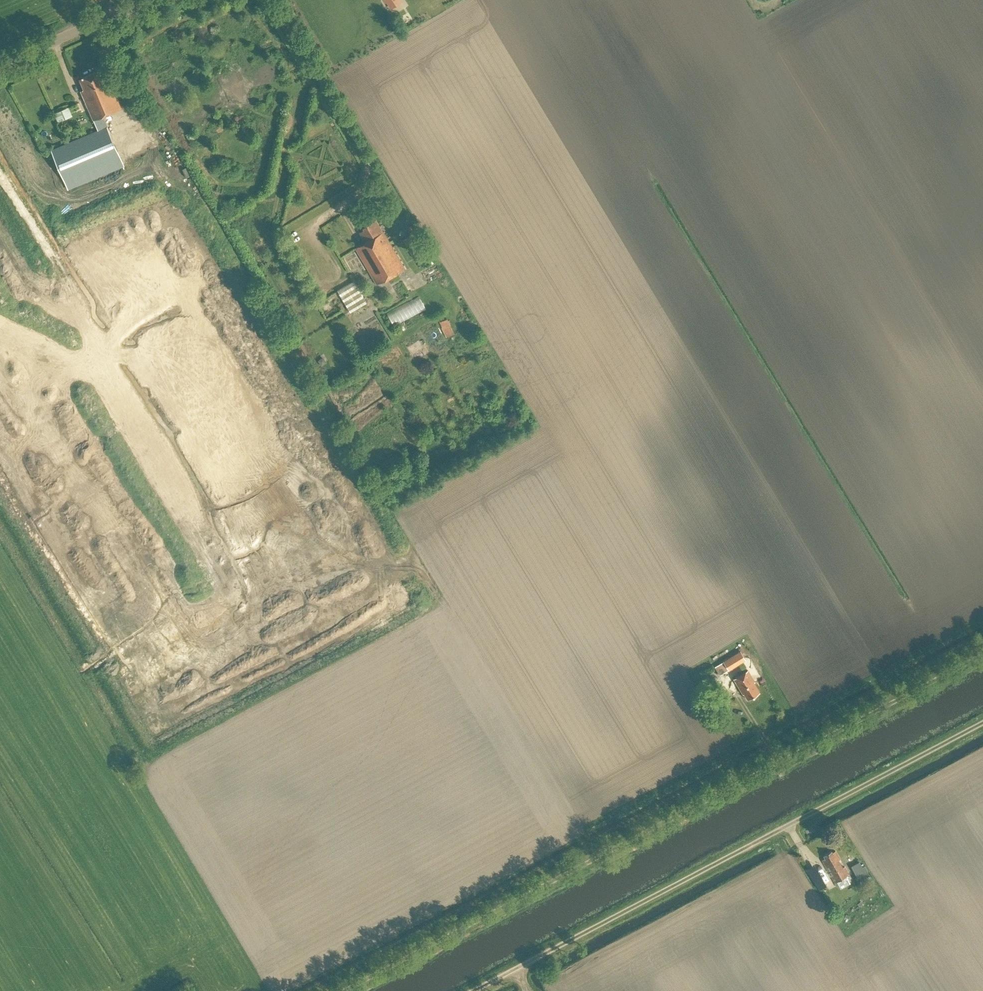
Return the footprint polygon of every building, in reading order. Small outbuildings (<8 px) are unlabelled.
[(52,151),(68,189),(124,166),(103,116),(121,108),(109,79),(101,82),(97,72),(79,80),(82,86),(81,87),(99,131),(52,151)] [(70,106),(55,110),(57,119),(72,116),(70,106)] [(360,233),(364,241),(356,247),(377,285),(405,269),(384,231),(383,232),(377,221),(363,228),(364,230),(360,233)] [(414,234),(403,241),(414,259),(418,256),(415,252),(422,248),(414,234)] [(338,289),(351,311),(368,301),(355,279),(338,289)] [(391,311),(397,323),(428,308),(421,296),(391,311)] [(446,336),(455,333),(449,317),(440,320),(446,336)] [(741,652),(724,662),(729,671),(746,660),(741,652)] [(734,679),(743,694),(744,694),(747,700),(760,692),(748,671),(734,679)] [(836,882),(849,874),(845,866),(843,867),(839,860),(840,859),(836,851),(832,853),(831,851),(824,855),(826,858),(822,860),(836,882)] [(851,866),(857,877),(868,871),(865,865),(862,867),(859,862),(851,866)]
